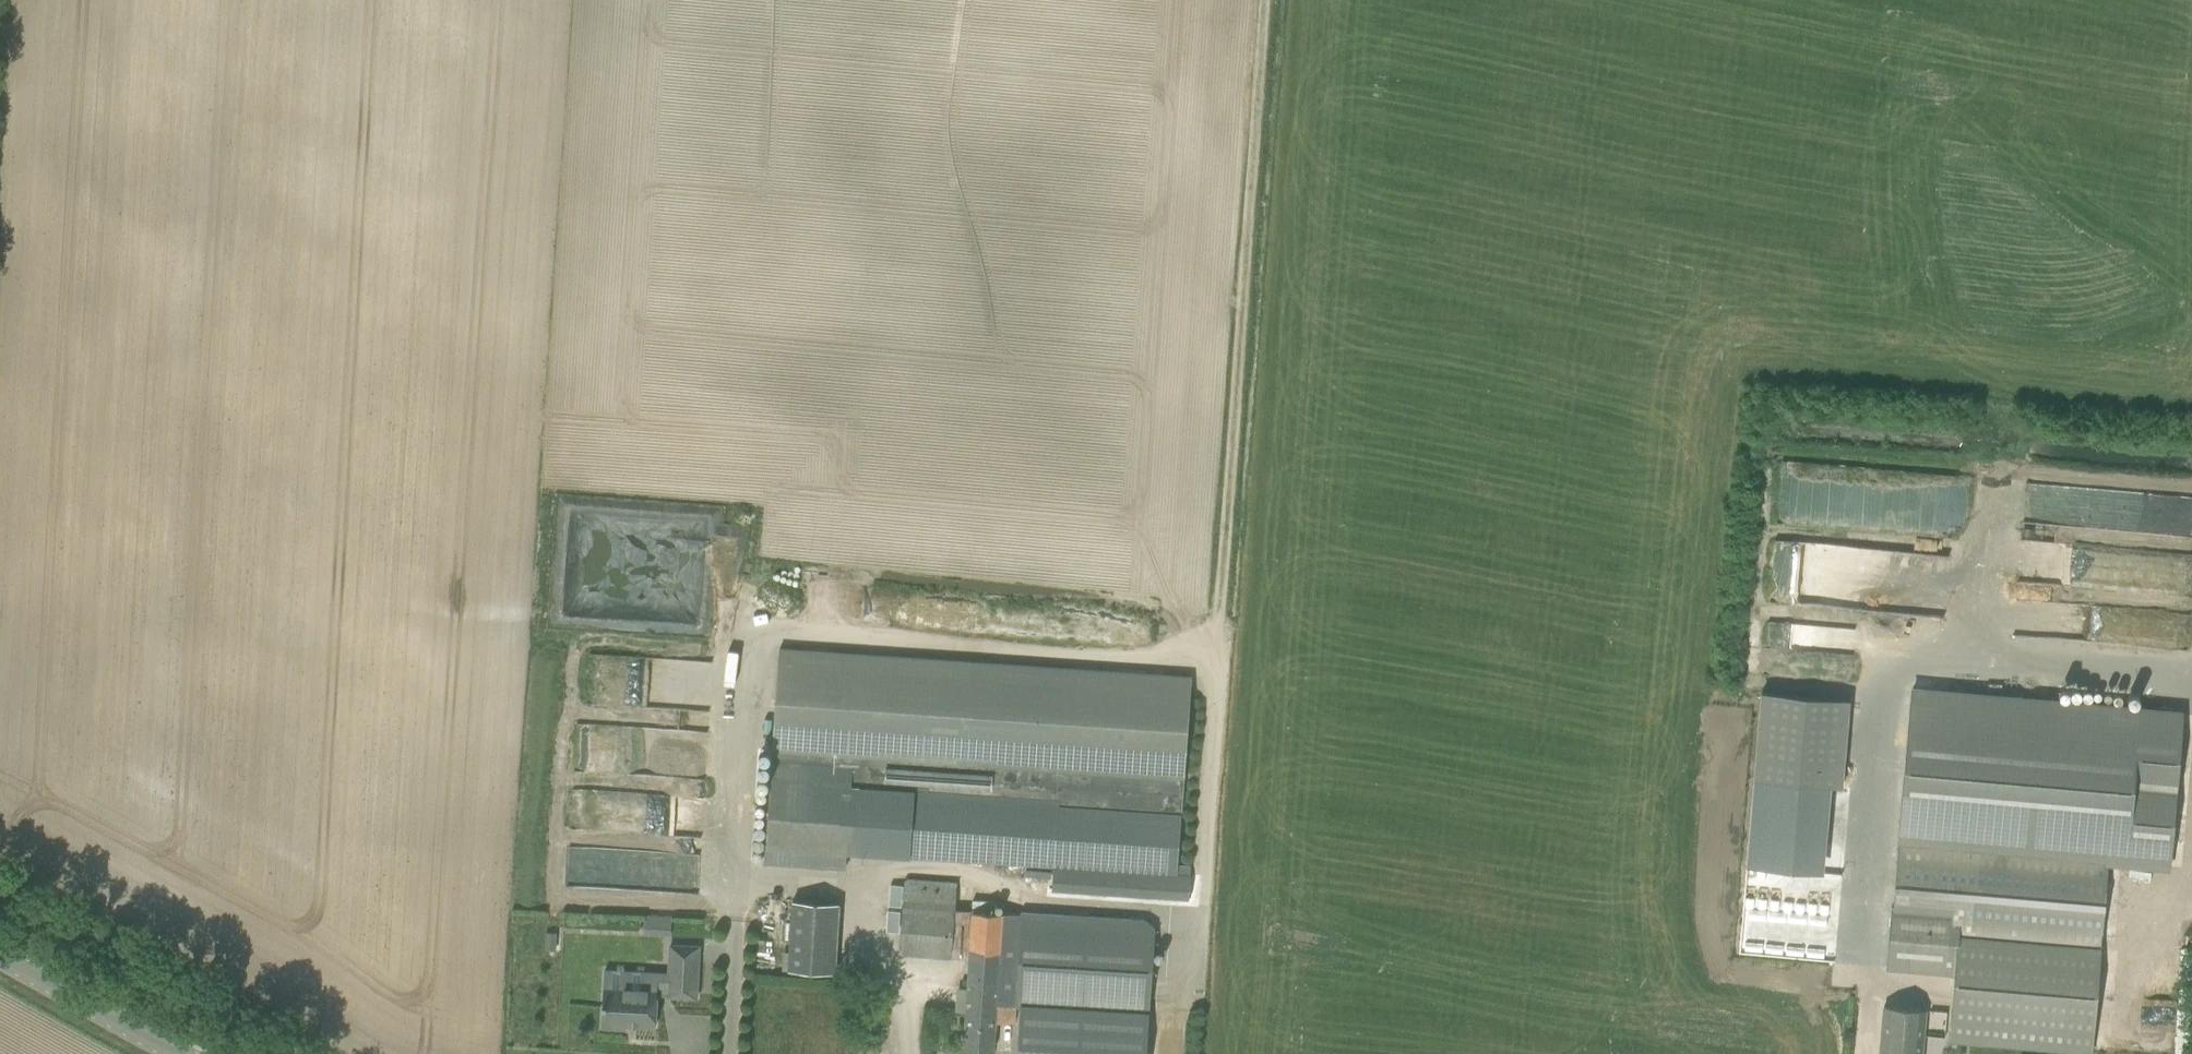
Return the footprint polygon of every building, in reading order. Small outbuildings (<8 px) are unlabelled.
[(2191,501),(2144,498),(2142,528),(2190,531),(2191,501)] [(573,608),(574,540),(556,539),(555,608),(573,608)] [(1783,666),(1784,649),(1766,648),(1764,665),(1783,666)] [(1050,896),(1192,905),(1194,876),(1175,875),(1179,815),(1181,815),(1191,678),(779,649),(765,849),(791,851),(790,866),(844,870),(845,855),(1052,868),(1050,896)] [(2169,867),(2182,715),(1911,691),(1893,906),(1891,906),(1888,942),(1888,944),(1889,947),(1889,949),(1890,952),(1892,955),(1894,958),(1896,961),(1898,964),(1901,966),(1904,968),(1907,970),(1954,974),(1949,1039),(2091,1051),(2107,861),(2169,867)] [(1841,788),(1849,701),(1762,693),(1754,780),(1841,788)] [(1867,936),(1882,801),(1820,794),(1805,929),(1867,936)] [(1746,845),(1744,867),(1809,872),(1811,850),(1746,845)] [(898,952),(950,956),(956,878),(904,874),(898,952)] [(788,971),(834,974),(838,905),(792,902),(788,971)] [(643,914),(642,935),(670,936),(671,916),(643,914)] [(546,933),(545,949),(554,950),(556,934),(546,933)] [(655,1027),(656,995),(667,995),(667,997),(696,999),(698,964),(669,962),(668,980),(645,979),(644,990),(605,988),(603,988),(601,1028),(625,1029),(626,1026),(655,1027)] [(1925,1010),(1884,1007),(1880,1053),(1921,1053),(1925,1010)] [(963,1049),(994,1051),(996,1022),(965,1020),(963,1049)]
